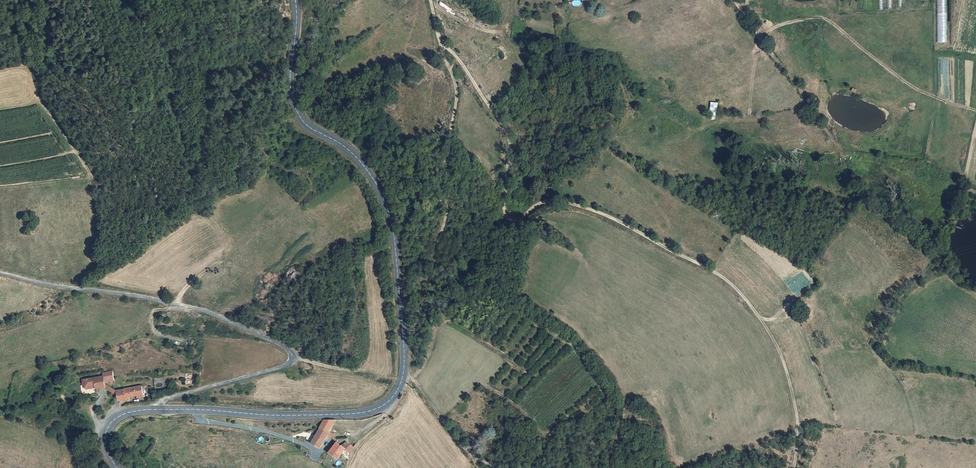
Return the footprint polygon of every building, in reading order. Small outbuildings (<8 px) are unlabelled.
[(947,0),(937,0),(938,42),(947,42),(947,0)] [(110,377),(108,368),(99,369),(99,372),(79,374),(80,384),(90,382),(90,384),(101,383),(100,378),(110,377)] [(138,382),(119,385),(120,393),(125,392),(133,390),(138,389),(138,382)] [(119,385),(111,387),(113,397),(120,396),(120,393),(119,385)] [(317,445),(333,420),(326,420),(325,420),(322,420),(310,440),(317,445)] [(341,433),(337,438),(341,443),(346,438),(341,433)] [(349,448),(355,440),(351,437),(348,439),(346,438),(341,443),(337,438),(327,449),(336,456),(346,446),(349,448)]
